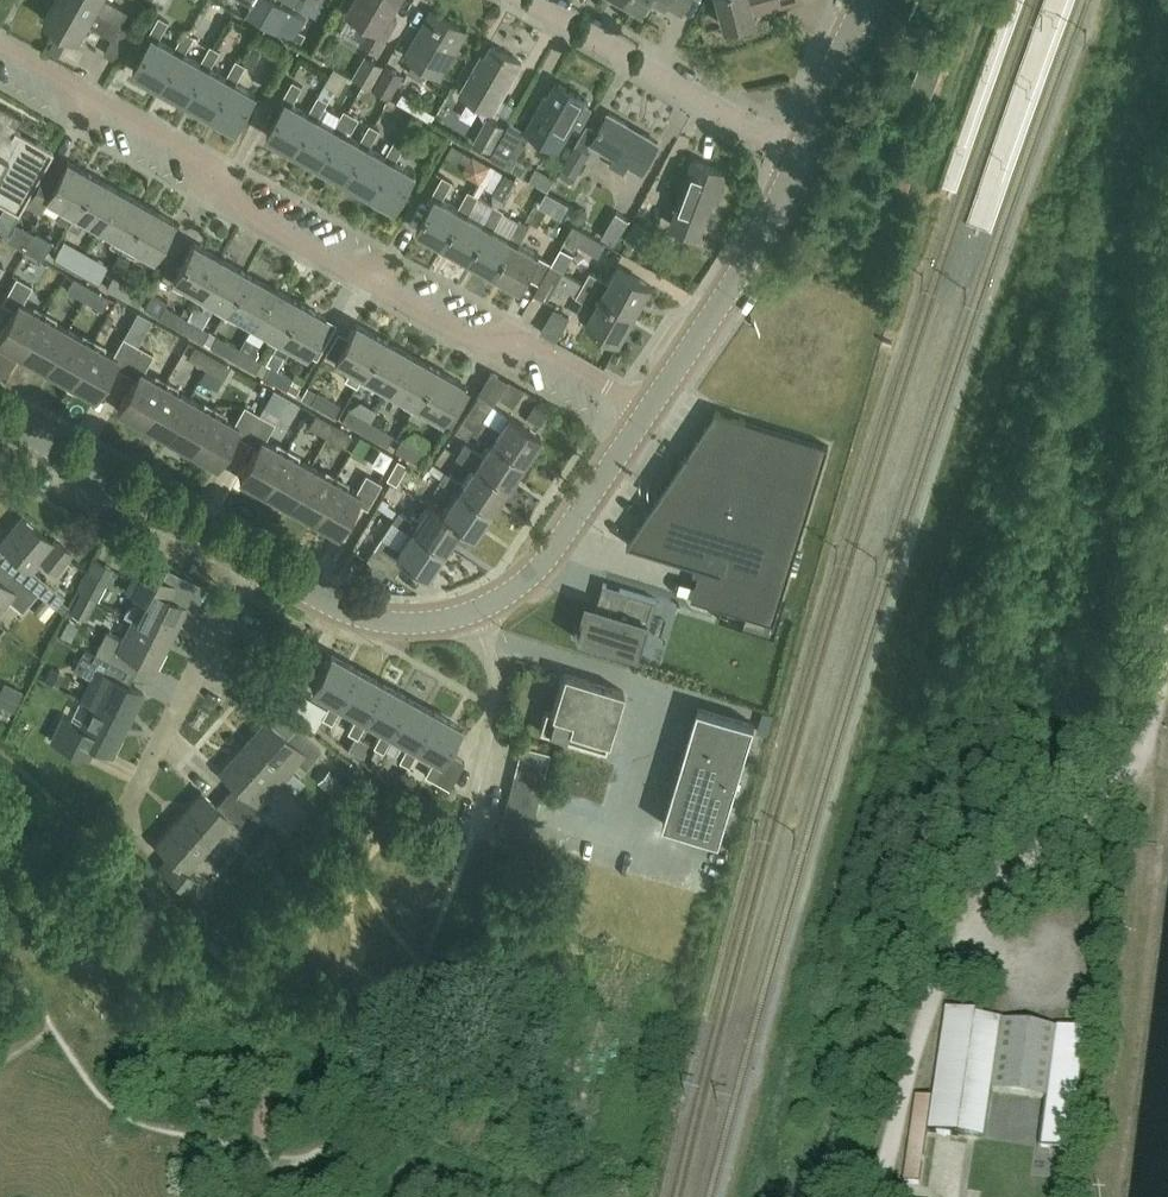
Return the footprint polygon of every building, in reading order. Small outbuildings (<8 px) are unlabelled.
[(71,0),(55,0),(43,21),(79,41),(88,25),(112,39),(103,55),(116,62),(131,34),(118,27),(71,0)] [(118,27),(127,12),(108,1),(107,2),(104,0),(71,0),(118,27)] [(275,0),(255,0),(246,15),(276,31),(276,30),(292,39),(305,17),(291,9),(275,0)] [(301,8),(305,0),(286,0),(301,8)] [(401,0),(357,0),(347,17),(369,30),(361,44),(378,54),(390,33),(384,30),(401,0)] [(648,13),(655,0),(625,0),(648,13)] [(681,12),(688,0),(661,0),(681,12)] [(782,3),(782,0),(721,0),(728,27),(755,20),(753,11),(782,3)] [(427,69),(440,77),(466,31),(432,12),(406,57),(414,62),(409,72),(421,79),(427,69)] [(178,53),(174,50),(157,41),(168,23),(158,18),(147,38),(150,40),(132,71),(159,86),(178,53)] [(184,32),(174,50),(178,53),(159,86),(184,101),(203,67),(200,65),(183,55),(193,38),(184,32)] [(493,112),(521,63),(491,46),(484,59),(481,58),(460,93),(493,112)] [(210,47),(200,65),(203,67),(184,101),(210,115),(229,82),(225,80),(209,71),(219,52),(210,47)] [(384,66),(366,56),(354,78),(371,87),(384,66)] [(928,101),(943,64),(922,56),(908,93),(928,101)] [(236,62),(225,80),(229,82),(210,115),(237,130),(255,98),(234,86),(245,67),(236,62)] [(403,75),(387,65),(373,88),(389,97),(403,75)] [(312,117),(308,115),(292,106),(302,88),(292,83),(281,102),(284,104),(267,136),(293,151),(312,117)] [(592,109),(584,105),(586,101),(557,84),(549,97),(546,95),(526,130),(526,131),(531,134),(559,150),(574,123),(581,128),(592,109)] [(405,93),(401,103),(438,119),(442,109),(405,93)] [(318,97),(308,115),(312,117),(293,151),(318,165),(337,132),(333,129),(317,120),(327,102),(318,97)] [(18,212),(53,151),(15,129),(22,117),(0,104),(0,202),(18,212)] [(343,111),(333,129),(337,132),(318,165),(344,180),(363,146),(359,144),(348,138),(358,120),(343,111)] [(641,173),(658,144),(609,115),(602,127),(600,126),(598,131),(599,131),(591,144),(616,159),(611,167),(623,174),(628,165),(641,173)] [(491,152),(505,127),(488,117),(474,142),(491,152)] [(369,126),(359,144),(363,146),(344,180),(370,194),(389,161),(385,159),(368,149),(378,131),(369,126)] [(524,176),(530,165),(518,157),(526,143),(506,131),(491,157),(524,176)] [(395,141),(385,159),(389,161),(370,194),(396,209),(415,176),(394,164),(404,146),(395,141)] [(589,153),(576,145),(563,167),(576,175),(589,153)] [(721,187),(726,174),(694,161),(676,208),(678,208),(671,226),(698,237),(712,203),(717,205),(724,188),(721,187)] [(61,223),(67,227),(92,177),(66,162),(57,178),(44,171),(25,205),(36,212),(37,211),(47,200),(63,209),(56,222),(57,222),(60,224),(61,223)] [(515,179),(504,173),(492,194),(503,200),(515,179)] [(84,221),(97,229),(118,192),(92,177),(67,227),(77,233),(84,221)] [(462,213),(457,210),(441,202),(452,184),(442,178),(431,197),(435,200),(416,232),(442,247),(462,213)] [(109,247),(119,252),(144,206),(118,192),(97,229),(114,238),(109,247)] [(568,204),(547,192),(540,204),(561,216),(568,204)] [(467,193),(457,210),(462,213),(442,247),(468,261),(487,228),(482,225),(492,207),(476,198),(477,198),(467,193)] [(121,252),(132,258),(136,251),(151,259),(172,222),(144,206),(119,252),(120,253),(121,252)] [(468,261),(493,276),(513,242),(509,240),(517,226),(500,216),(502,213),(493,207),(492,207),(482,225),(487,228),(468,261)] [(609,237),(622,243),(635,217),(622,210),(609,237)] [(653,252),(662,232),(636,221),(632,229),(637,231),(632,243),(653,252)] [(519,222),(517,226),(509,240),(513,242),(493,276),(519,291),(539,257),(518,246),(528,228),(519,222)] [(594,255),(601,242),(572,226),(564,239),(594,255)] [(51,242),(36,233),(26,251),(41,259),(51,242)] [(171,282),(198,297),(219,261),(192,245),(171,282)] [(59,246),(53,257),(75,270),(82,258),(59,246)] [(550,267),(562,274),(571,258),(559,251),(550,267)] [(104,271),(82,258),(75,270),(98,282),(104,271)] [(198,297),(225,312),(245,275),(219,261),(198,297)] [(562,274),(550,267),(549,267),(533,296),(546,303),(556,285),(576,296),(582,286),(562,275),(562,274)] [(589,274),(583,284),(635,314),(650,287),(617,268),(607,285),(589,274)] [(112,275),(105,287),(129,300),(135,288),(112,275)] [(251,327),(272,290),(245,275),(225,312),(251,327)] [(84,299),(91,287),(73,276),(66,289),(84,299)] [(42,318),(20,305),(30,287),(15,279),(0,305),(12,312),(0,334),(0,347),(20,358),(42,318)] [(594,308),(586,323),(619,342),(635,314),(583,284),(582,286),(576,296),(576,297),(594,308)] [(109,297),(91,287),(84,299),(101,310),(109,297)] [(251,327),(277,342),(298,305),(272,290),(251,327)] [(181,329),(187,317),(165,305),(158,317),(181,329)] [(325,320),(298,305),(277,342),(271,352),(283,359),(289,349),(304,357),(325,320)] [(565,331),(573,313),(558,306),(549,324),(565,331)] [(187,317),(181,329),(203,342),(209,330),(187,317)] [(20,358),(44,371),(67,331),(42,318),(20,358)] [(334,362),(361,378),(381,341),(354,326),(334,362)] [(69,385),(91,345),(67,331),(44,371),(69,385)] [(216,335),(210,346),(233,358),(239,347),(216,335)] [(111,368),(123,375),(137,348),(122,339),(112,357),(91,345),(69,385),(94,399),(111,368)] [(387,393),(408,356),(381,341),(361,378),(387,393)] [(187,358),(205,368),(212,355),(195,345),(187,358)] [(261,360),(239,347),(233,358),(255,371),(261,360)] [(142,426),(164,386),(143,374),(152,356),(137,348),(123,375),(134,382),(117,412),(142,426)] [(230,365),(212,355),(205,368),(223,378),(230,365)] [(387,393),(413,408),(434,371),(408,356),(387,393)] [(286,388),(293,377),(270,364),(263,376),(286,388)] [(461,386),(434,371),(413,408),(407,418),(419,424),(425,414),(440,423),(461,386)] [(142,426),(166,440),(189,400),(164,386),(142,426)] [(266,414),(283,423),(297,398),(280,389),(266,414)] [(311,402),(333,415),(340,404),(317,391),(311,402)] [(483,419),(490,408),(492,405),(480,396),(463,422),(474,429),(472,432),(490,445),(490,444),(522,466),(541,437),(509,416),(499,431),(483,419)] [(191,453),(213,414),(189,400),(166,440),(191,453)] [(233,437),(244,444),(259,417),(244,408),(234,425),(213,414),(191,453),(215,467),(233,437)] [(364,433),(370,421),(348,408),(341,420),(364,433)] [(710,603),(774,622),(828,446),(746,421),(746,420),(716,410),(688,453),(687,452),(655,500),(656,501),(627,544),(720,572),(710,603)] [(326,436),(334,423),(316,413),(309,426),(326,436)] [(264,495),(286,455),(263,442),(273,425),(259,417),(244,444),(256,450),(239,481),(264,495)] [(393,434),(370,421),(364,433),(387,445),(393,434)] [(352,433),(334,423),(326,436),(344,446),(352,433)] [(401,438),(395,450),(394,450),(418,462),(424,451),(401,438)] [(474,469),(506,490),(522,466),(490,444),(490,445),(488,448),(483,456),(465,444),(456,457),(474,469)] [(264,495),(288,508),(310,469),(286,455),(264,495)] [(396,484),(407,465),(397,459),(386,478),(396,484)] [(288,508),(313,522),(335,482),(310,469),(288,508)] [(458,493),(490,514),(506,490),(474,469),(463,485),(445,473),(439,481),(457,494),(458,493)] [(355,505),(365,511),(366,511),(381,486),(365,477),(355,494),(335,482),(313,522),(337,536),(355,505)] [(393,496),(412,503),(417,490),(398,483),(393,496)] [(457,494),(443,515),(460,527),(475,537),(490,514),(458,493),(457,494)] [(392,524),(409,535),(412,532),(443,553),(460,527),(443,515),(429,506),(419,522),(413,518),(410,523),(398,515),(394,520),(392,524)] [(51,546),(20,520),(0,545),(0,548),(20,564),(11,575),(37,596),(43,602),(54,611),(63,600),(32,574),(40,563),(55,575),(70,556),(54,543),(51,546)] [(425,578),(443,553),(412,532),(409,535),(399,551),(382,539),(366,563),(392,580),(403,563),(425,578)] [(141,600),(138,607),(133,608),(130,609),(126,612),(124,616),(123,617),(131,621),(171,640),(186,609),(171,602),(177,590),(137,570),(125,593),(141,600)] [(7,603),(21,615),(37,596),(11,575),(2,585),(0,583),(0,611),(7,603)] [(81,596),(94,603),(103,585),(89,579),(81,596)] [(647,634),(645,633),(650,616),(654,602),(656,602),(657,599),(620,588),(620,590),(621,590),(614,611),(597,605),(595,605),(587,603),(583,617),(577,634),(576,634),(575,637),(639,657),(640,654),(647,634)] [(94,603),(81,596),(72,613),(85,620),(94,603)] [(44,623),(54,611),(43,602),(33,614),(44,623)] [(105,634),(94,656),(134,676),(141,663),(155,671),(171,640),(131,621),(120,642),(105,634)] [(80,702),(88,706),(128,726),(143,696),(128,688),(134,676),(94,656),(83,651),(73,672),(90,681),(80,702)] [(337,707),(356,673),(330,658),(329,657),(310,692),(331,703),(321,721),(331,726),(341,709),(337,707)] [(357,741),(367,723),(363,721),(382,687),(356,673),(337,707),(341,709),(357,718),(347,735),(357,741)] [(539,731),(567,739),(570,729),(608,741),(623,691),(564,673),(552,712),(546,710),(539,731)] [(389,736),(408,702),(382,687),(363,721),(367,723),(383,732),(373,750),(383,756),(393,738),(389,736)] [(299,712),(314,719),(321,701),(307,695),(299,712)] [(409,770),(418,752),(414,750),(433,716),(408,702),(389,736),(393,738),(409,747),(399,764),(409,770)] [(128,726),(88,706),(77,728),(61,720),(50,742),(87,760),(93,748),(112,758),(128,726)] [(755,724),(699,707),(664,823),(720,840),(755,724)] [(414,750),(418,752),(434,761),(425,779),(449,792),(464,765),(446,755),(460,731),(433,716),(414,750)] [(241,748),(281,783),(298,765),(303,771),(320,752),(294,730),(285,740),(265,722),(241,748)] [(518,761),(546,768),(550,753),(521,746),(518,761)] [(281,783),(241,748),(219,773),(235,787),(226,797),(256,824),(271,807),(265,801),(281,783)] [(546,768),(518,761),(514,776),(542,783),(546,768)] [(542,783),(514,776),(510,790),(539,797),(542,783)] [(510,790),(507,804),(535,811),(539,797),(510,790)] [(211,847),(209,849),(217,857),(234,838),(239,843),(256,824),(226,797),(216,807),(200,794),(178,818),(211,847)] [(535,811),(507,804),(503,818),(532,825),(535,811)] [(211,847),(178,818),(155,845),(167,856),(157,866),(190,896),(200,885),(187,874),(209,849),(211,847)] [(500,830),(528,837),(532,825),(503,818),(500,830)] [(528,837),(500,830),(497,843),(525,850),(528,837)] [(269,844),(256,858),(267,868),(280,853),(269,844)] [(986,1139),(993,1092),(1019,1095),(1030,1024),(1003,1020),(1003,1019),(977,1015),(977,1014),(947,1010),(929,1132),(959,1137),(959,1135),(986,1139)] [(1045,1098),(1045,1100),(1039,1147),(1071,1151),(1087,1031),(1057,1027),(1057,1028),(1030,1024),(1019,1095),(1045,1098)]
